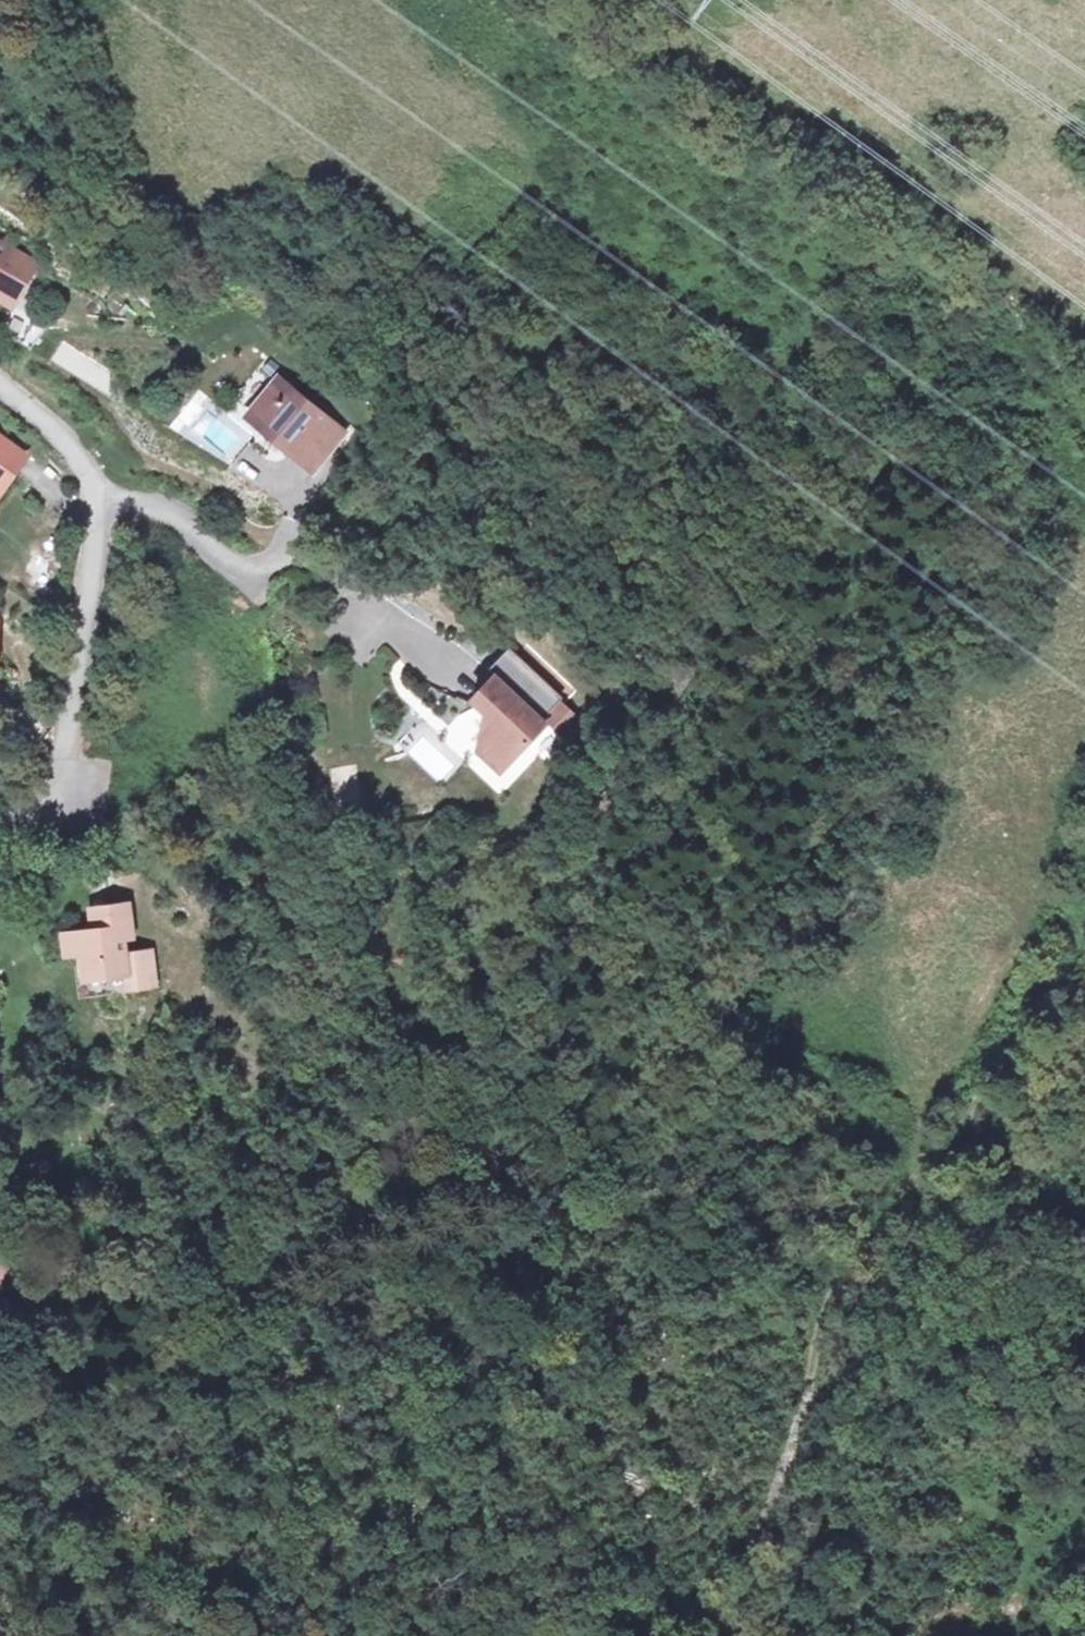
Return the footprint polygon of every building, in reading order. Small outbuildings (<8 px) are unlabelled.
[(25,297),(44,265),(0,239),(0,282),(25,297)] [(274,420),(269,427),(311,461),(327,441),(338,450),(353,432),(286,376),(260,408),(274,420)] [(230,461),(250,424),(191,392),(171,429),(230,461)] [(10,494),(5,491),(23,468),(0,450),(0,507),(10,494)] [(553,722),(503,675),(480,699),(495,712),(486,750),(508,771),(553,722)] [(395,743),(441,783),(459,763),(412,723),(395,743)] [(333,799),(359,798),(357,764),(331,765),(333,799)] [(115,913),(97,916),(98,934),(66,939),(72,983),(113,978),(112,959),(110,945),(120,943),(115,913)] [(137,957),(112,959),(113,978),(114,993),(140,991),(137,957)]
